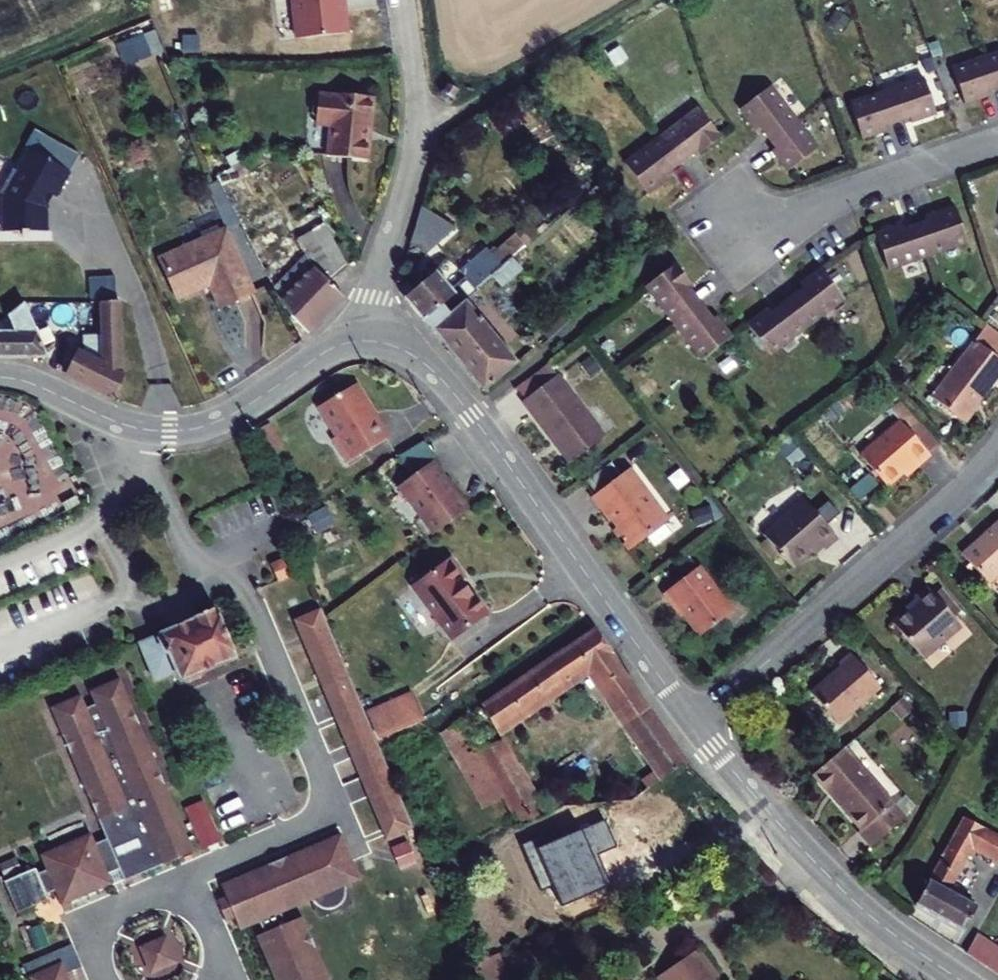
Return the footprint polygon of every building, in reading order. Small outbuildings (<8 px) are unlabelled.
[(295,38),(349,31),(345,0),(290,0),(295,38)] [(125,62),(152,52),(143,30),(117,40),(125,62)] [(963,99),(965,97),(980,92),(987,90),(985,85),(984,81),(990,80),(991,83),(997,81),(997,47),(980,53),(951,63),(963,99)] [(847,99),(860,135),(873,130),(883,126),(881,122),(880,118),(886,116),(887,120),(902,113),(901,110),(906,108),(908,112),(909,116),(910,117),(934,108),(922,73),(876,89),(847,99)] [(366,117),(369,87),(329,84),(329,86),(313,86),(313,90),(306,95),(305,105),(311,109),(311,115),(325,116),(323,147),(364,150),(365,131),(362,131),(362,117),(366,117)] [(775,154),(785,168),(814,145),(786,108),(767,84),(737,106),(744,114),(753,126),(757,123),(760,120),(764,125),(761,128),(770,141),(774,138),(776,142),(774,144),(769,147),(775,154)] [(621,162),(644,192),(664,175),(661,172),(659,168),(662,165),(665,169),(678,159),(691,149),(688,146),(692,143),(694,146),(697,150),(718,134),(695,105),(658,134),(621,162)] [(67,168),(30,145),(2,192),(1,230),(46,230),(48,206),(67,168)] [(967,238),(955,203),(925,213),(927,218),(928,222),(924,223),(922,219),(906,225),(907,229),(902,230),(901,227),(900,222),(875,230),(887,266),(967,238)] [(449,220),(417,204),(401,239),(419,247),(449,220)] [(172,230),(190,268),(198,265),(208,289),(240,274),(211,211),(172,230)] [(284,214),(239,230),(249,253),(291,237),(303,254),(264,286),(287,320),(332,286),(318,268),(335,256),(316,211),(287,222),(284,214)] [(190,268),(172,230),(146,242),(164,280),(190,268)] [(449,291),(430,270),(400,295),(405,303),(429,329),(463,299),(489,274),(483,266),(492,258),(478,244),(458,263),(454,264),(465,276),(449,291)] [(514,251),(494,270),(505,282),(525,264),(514,251)] [(701,359),(730,335),(714,315),(710,318),(707,320),(704,316),(707,314),(697,301),(687,289),(684,291),(681,287),(685,285),(688,282),(689,282),(673,262),(644,285),(672,322),(701,359)] [(843,295),(821,265),(800,282),(803,285),(805,289),(801,292),(799,288),(787,298),(774,308),(776,311),(772,314),(770,311),(767,307),(746,323),(769,352),(806,323),(843,295)] [(21,275),(4,290),(17,317),(33,310),(34,313),(48,308),(31,270),(21,275)] [(122,299),(98,301),(100,353),(78,344),(65,372),(117,398),(123,372),(122,299)] [(429,329),(479,386),(512,355),(463,299),(429,329)] [(43,333),(34,313),(33,310),(17,317),(0,325),(0,352),(43,333)] [(974,337),(930,393),(962,419),(997,372),(997,355),(974,337)] [(522,401),(555,376),(545,364),(513,388),(522,401)] [(522,401),(520,402),(570,464),(603,438),(555,376),(522,401)] [(336,465),(373,437),(335,387),(303,410),(324,438),(319,442),(336,465)] [(913,410),(900,421),(929,454),(942,443),(913,410)] [(898,419),(859,453),(886,484),(914,460),(918,464),(929,454),(900,421),(898,419)] [(423,530),(457,504),(421,456),(387,482),(423,530)] [(594,495),(620,475),(608,459),(582,479),(594,495)] [(620,475),(594,495),(612,521),(614,520),(619,527),(616,529),(632,549),(665,523),(655,509),(658,507),(628,469),(620,475)] [(66,512),(81,504),(77,496),(62,504),(66,512)] [(805,498),(764,533),(793,567),(821,543),(825,548),(839,536),(805,498)] [(965,559),(992,588),(997,582),(997,529),(965,559)] [(274,556),(281,573),(298,566),(291,549),(274,556)] [(437,550),(400,578),(439,630),(473,605),(458,585),(456,586),(447,572),(451,569),(437,550)] [(664,575),(673,588),(699,568),(690,556),(664,575)] [(701,566),(699,568),(673,588),(665,594),(675,608),(681,604),(704,636),(736,612),(701,566)] [(943,589),(934,598),(954,620),(963,613),(943,589)] [(954,620),(934,598),(928,591),(916,602),(922,609),(897,630),(927,664),(963,632),(954,620)] [(378,830),(409,818),(385,749),(378,728),(353,657),(333,598),(331,592),(300,603),(378,830)] [(238,649),(218,598),(194,607),(196,610),(159,625),(141,632),(154,664),(157,671),(179,662),(182,672),(187,670),(191,672),(201,668),(203,663),(215,659),(215,658),(238,649)] [(584,622),(434,717),(471,776),(485,768),(495,783),(519,769),(488,719),(583,658),(642,749),(614,766),(534,789),(530,782),(504,797),(515,815),(555,798),(626,792),(680,758),(584,622)] [(840,674),(809,701),(835,732),(878,694),(850,660),(837,671),(840,674)] [(193,850),(123,675),(93,687),(98,700),(89,704),(83,690),(53,702),(107,835),(95,840),(94,836),(84,832),(47,847),(43,857),(46,865),(37,869),(35,864),(3,876),(16,907),(47,895),(45,889),(54,885),(58,894),(68,898),(104,883),(109,874),(107,870),(119,865),(124,877),(193,850)] [(379,715),(421,700),(414,680),(373,695),(379,715)] [(841,757),(810,785),(857,839),(854,841),(867,857),(900,827),(841,757)] [(914,909),(962,935),(977,907),(948,890),(972,849),(997,864),(997,833),(966,815),(948,847),(914,909)] [(223,879),(228,892),(229,895),(227,896),(233,911),(236,910),(237,913),(242,925),(261,917),(266,928),(256,932),(275,979),(329,979),(302,913),(285,920),(281,910),(308,899),(313,897),(314,899),(316,901),(317,903),(320,905),(322,906),(324,907),(327,908),(329,908),(332,908),(334,908),(337,907),(339,906),(341,904),(343,903),(345,900),(346,899),(347,896),(348,893),(349,891),(349,888),(348,886),(348,883),(347,882),(352,880),(362,876),(344,830),(223,879)] [(409,840),(393,844),(398,865),(413,862),(409,840)] [(229,895),(228,892),(219,895),(228,917),(237,913),(236,910),(233,911),(227,896),(229,895)] [(167,933),(138,943),(148,972),(176,962),(167,933)] [(967,955),(997,975),(997,948),(977,936),(967,955)] [(464,979),(494,979),(483,946),(456,956),(464,979)] [(654,975),(658,979),(709,979),(708,979),(714,975),(693,947),(654,975)] [(65,962),(32,975),(34,979),(72,979),(65,962)]
